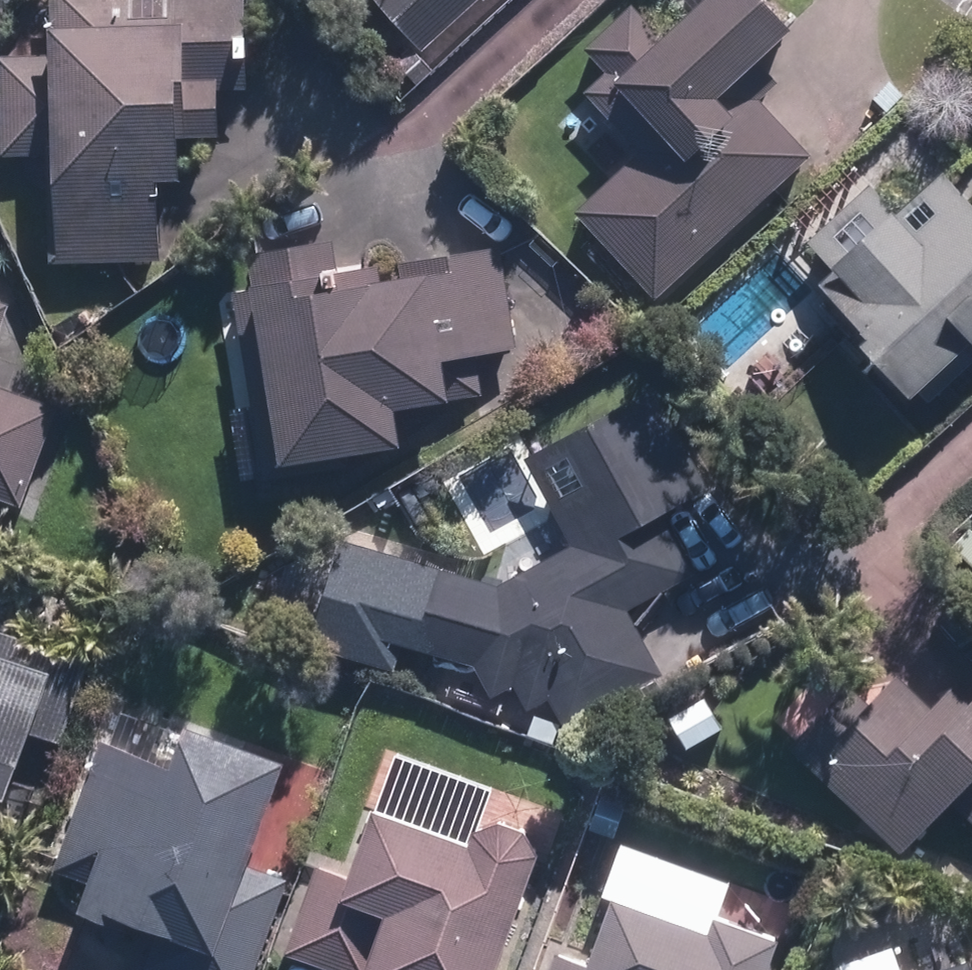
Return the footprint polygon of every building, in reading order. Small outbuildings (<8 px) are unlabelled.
[(174,255),(176,175),(204,176),(205,132),(229,132),(233,48),(242,49),(245,0),(61,0),(60,49),(15,47),(8,149),(76,151),(73,249),(174,255)] [(427,47),(478,0),(388,0),(427,47)] [(736,89),(810,17),(792,0),(711,0),(675,36),(640,0),(639,0),(596,43),(616,64),(586,93),(642,150),(580,210),(664,295),(816,146),(762,91),(750,103),(736,89)] [(958,166),(907,212),(879,181),(821,234),(845,261),(833,272),(887,332),(880,339),(927,390),(971,349),(971,181),(958,166)] [(416,436),(414,401),(460,396),(456,356),(530,348),(517,243),(397,258),(394,227),(252,245),(259,287),(217,291),(242,458),(243,470),(296,464),(296,452),(416,436)] [(0,249),(0,351),(34,262),(0,249)] [(27,498),(66,398),(0,373),(0,487),(27,498)] [(714,482),(705,488),(650,388),(531,453),(580,542),(508,583),(354,535),(322,637),(392,658),(400,634),(481,659),(501,695),(519,685),(532,709),(554,697),(568,721),(671,665),(639,605),(703,570),(691,548),(737,523),(714,482)] [(10,787),(22,791),(45,732),(68,741),(101,652),(0,614),(0,814),(10,787)] [(945,707),(906,670),(868,710),(850,693),(801,745),(908,846),(957,795),(966,803),(971,809),(971,678),(945,707)] [(299,873),(280,866),(300,811),(289,807),(310,749),(205,711),(187,763),(114,737),(67,869),(95,879),(87,902),(168,931),(154,969),(264,969),(299,873)] [(555,838),(554,836),(553,833),(552,832),(550,830),(549,828),(547,826),(546,825),(544,823),(542,822),(540,820),(538,819),(536,818),(534,817),(532,816),(530,816),(528,815),(525,815),(523,815),(521,815),(518,815),(516,815),(514,815),(512,816),(509,816),(507,817),(505,818),(503,819),(501,820),(499,821),(497,822),(496,824),(494,825),(492,827),(491,829),(378,790),(350,869),(324,859),(292,951),(346,969),(509,969),(555,838)] [(795,924),(730,902),(727,914),(619,878),(595,950),(558,937),(547,969),(779,969),(795,924)] [(906,937),(833,961),(836,969),(917,969),(906,937)] [(920,969),(971,969),(971,953),(920,969)]
